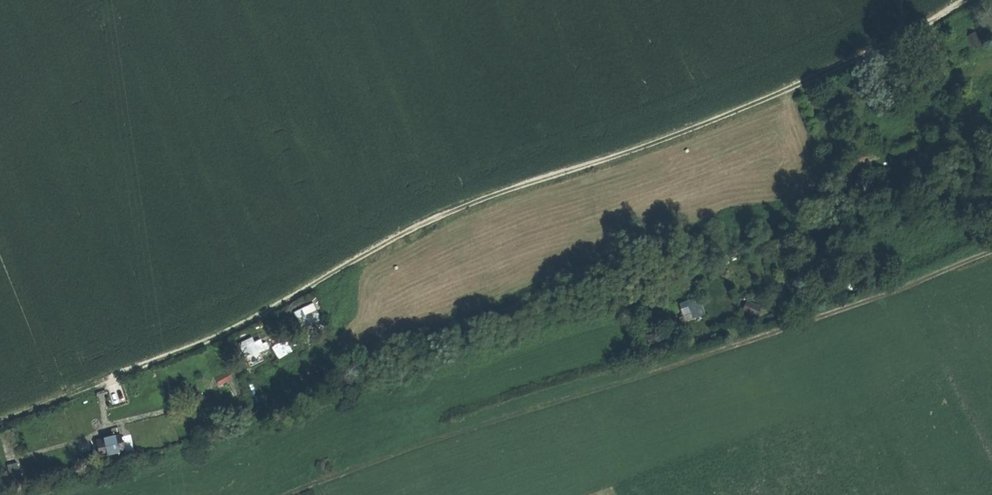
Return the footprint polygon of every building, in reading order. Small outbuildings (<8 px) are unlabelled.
[(967,36),(972,45),(984,38),(979,29),(967,36)] [(986,42),(984,38),(972,45),(975,49),(986,42)] [(923,54),(929,67),(935,64),(929,51),(923,54)] [(961,58),(963,62),(971,58),(969,54),(961,58)] [(720,257),(723,265),(730,262),(728,255),(720,257)] [(671,272),(674,280),(680,277),(677,270),(671,272)] [(747,305),(759,310),(762,301),(751,296),(747,305)] [(686,315),(681,316),(683,321),(697,316),(690,300),(682,304),(686,315)] [(298,313),(301,318),(317,310),(314,305),(298,313)] [(299,319),(304,328),(321,319),(317,310),(301,318),(299,319)] [(658,333),(660,341),(671,337),(669,329),(658,333)] [(243,349),(247,358),(260,351),(263,350),(258,341),(254,343),(252,339),(242,344),(244,348),(243,349)] [(276,346),(279,350),(288,344),(286,340),(276,346)] [(279,350),(273,353),(278,362),(293,352),(288,344),(279,350)] [(264,359),(260,351),(247,358),(251,365),(264,359)] [(217,379),(220,384),(228,380),(225,375),(217,379)] [(100,443),(104,457),(125,451),(121,437),(100,443)] [(92,439),(78,443),(80,451),(94,447),(92,439)] [(19,463),(10,465),(13,480),(23,478),(19,463)]
